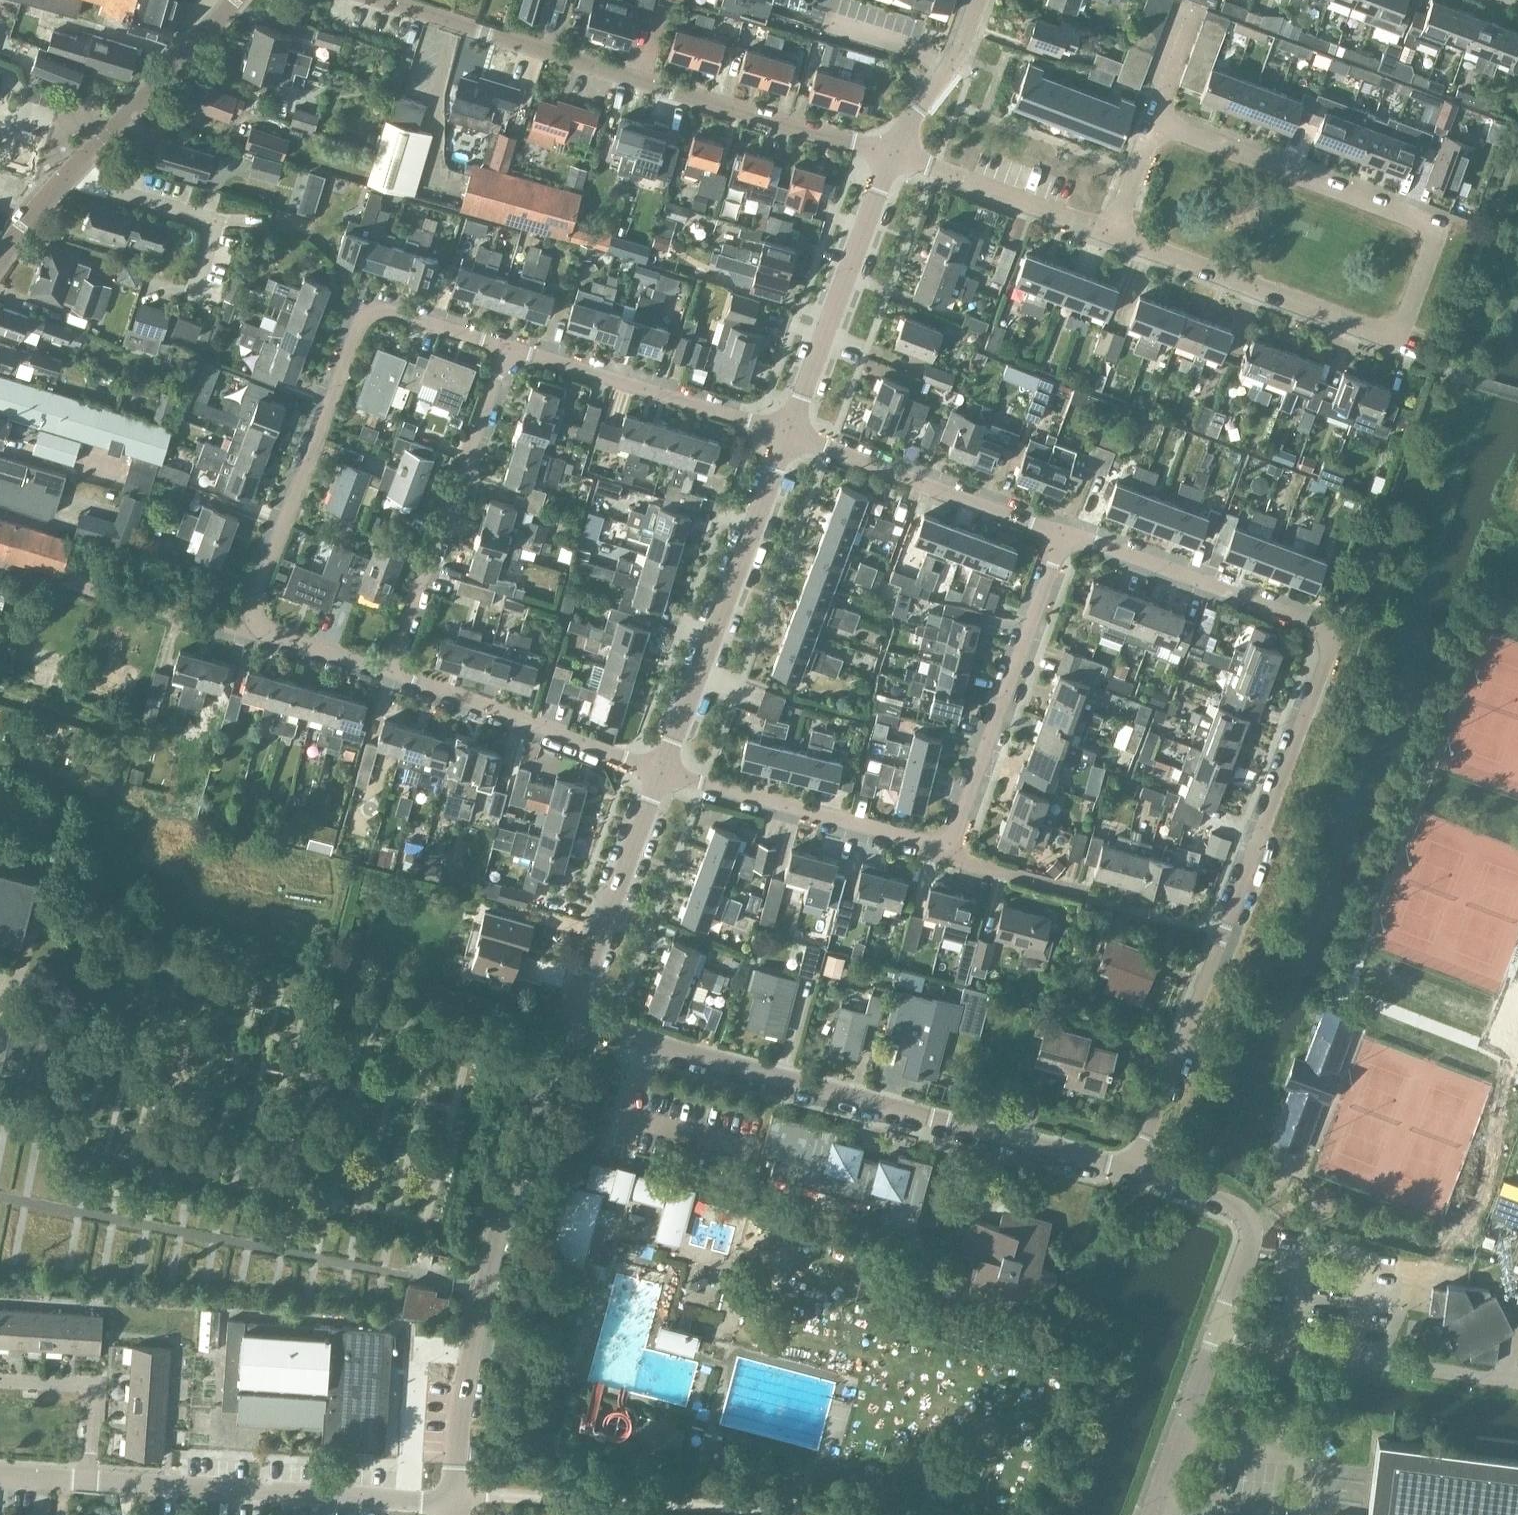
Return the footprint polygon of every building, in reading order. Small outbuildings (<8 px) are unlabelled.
[(79,16),(84,0),(20,0),(79,16)] [(103,1),(100,10),(124,17),(122,23),(170,36),(172,30),(176,18),(170,16),(174,0),(99,0),(103,1)] [(567,0),(520,0),(516,13),(547,22),(551,7),(564,11),(567,0)] [(618,0),(580,0),(579,5),(589,8),(591,11),(585,32),(591,33),(592,37),(596,40),(601,40),(604,37),(607,38),(618,0)] [(607,38),(609,39),(611,43),(614,45),(619,45),(623,43),(628,44),(634,24),(638,22),(648,25),(655,0),(637,0),(636,5),(619,0),(618,0),(607,38)] [(714,2),(721,3),(719,11),(764,24),(767,13),(771,14),(774,6),(775,0),(715,0),(714,2)] [(910,3),(930,9),(932,2),(950,8),(953,0),(911,0),(910,3)] [(1165,20),(1169,9),(1147,0),(1142,12),(1165,20)] [(1169,9),(1173,0),(1147,0),(1169,9)] [(1380,0),(1354,0),(1353,3),(1367,9),(1363,19),(1371,22),(1380,0)] [(1371,22),(1402,34),(1411,8),(1404,6),(1406,0),(1380,0),(1371,22)] [(1456,8),(1435,0),(1432,0),(1427,14),(1415,10),(1404,41),(1415,45),(1417,41),(1439,49),(1444,38),(1456,8)] [(1243,18),(1247,10),(1231,4),(1228,13),(1243,18)] [(1467,46),(1478,16),(1456,8),(1444,38),(1467,46)] [(1203,21),(1226,30),(1230,18),(1207,9),(1203,21)] [(1247,10),(1243,18),(1264,26),(1267,17),(1247,10)] [(699,12),(695,25),(703,28),(707,15),(699,12)] [(1161,32),(1165,20),(1142,12),(1138,23),(1161,32)] [(715,17),(707,15),(693,63),(717,70),(725,42),(709,37),(715,17)] [(1489,55),(1500,24),(1478,16),(1467,46),(1480,51),(1475,67),(1484,70),(1489,55)] [(1059,25),(1036,18),(1035,22),(1032,21),(1029,22),(1025,32),(1027,35),(1030,36),(1028,43),(1042,48),(1043,45),(1060,51),(1064,37),(1075,41),(1080,26),(1061,19),(1059,25)] [(1222,41),(1226,30),(1203,21),(1199,32),(1222,41)] [(1249,36),(1252,27),(1237,21),(1234,30),(1249,36)] [(1157,43),(1161,32),(1138,23),(1134,34),(1157,43)] [(250,48),(309,65),(312,54),(287,47),(291,34),(257,24),(250,48)] [(1500,24),(1489,55),(1484,70),(1493,73),(1498,60),(1499,58),(1511,63),(1509,68),(1517,71),(1517,31),(1500,24)] [(769,26),(767,32),(768,32),(777,35),(778,28),(769,26)] [(1252,27),(1249,36),(1265,42),(1268,33),(1252,27)] [(701,35),(677,28),(669,56),(693,63),(701,35)] [(1295,28),(1291,36),(1312,44),(1316,35),(1295,28)] [(54,30),(47,50),(86,63),(86,64),(129,78),(138,48),(84,32),(83,39),(54,30)] [(340,49),(343,36),(320,30),(317,42),(340,49)] [(777,35),(768,32),(765,45),(773,47),(777,35)] [(1218,52),(1222,41),(1199,32),(1194,43),(1218,52)] [(784,36),(777,34),(777,35),(773,47),(780,49),(784,36)] [(1152,54),(1157,43),(1134,34),(1130,45),(1152,54)] [(1335,53),(1338,44),(1324,38),(1316,35),(1312,44),(1335,53)] [(1294,52),(1298,44),(1282,38),(1279,47),(1294,52)] [(1360,52),(1357,61),(1378,69),(1391,73),(1402,44),(1389,39),(1381,60),(1360,52)] [(843,68),(847,55),(838,53),(840,46),(828,43),(823,62),(843,68)] [(1214,64),(1218,52),(1194,43),(1190,55),(1214,64)] [(1298,44),(1294,52),(1310,58),(1313,49),(1298,44)] [(1335,53),(1338,54),(1342,56),(1357,61),(1360,52),(1338,44),(1335,53)] [(1148,65),(1152,54),(1130,45),(1126,57),(1148,65)] [(39,48),(32,69),(47,75),(47,76),(76,87),(79,80),(83,78),(85,72),(84,66),(83,66),(84,64),(39,48)] [(307,74),(309,65),(250,48),(243,72),(291,86),(295,71),(307,74)] [(763,83),(771,56),(746,49),(739,76),(763,83)] [(848,49),(847,55),(843,68),(841,76),(833,103),(857,110),(864,83),(848,78),(854,58),(853,57),(855,51),(848,49)] [(1121,68),(1124,61),(1098,51),(1093,63),(1115,72),(1119,73),(1121,68)] [(1234,75),(1213,67),(1214,64),(1190,55),(1180,83),(1202,92),(1200,97),(1223,105),(1234,75)] [(771,56),(763,83),(787,90),(795,62),(771,56)] [(1144,77),(1148,65),(1126,57),(1124,61),(1121,68),(1144,77)] [(318,58),(316,65),(328,68),(330,61),(318,58)] [(1047,98),(1052,83),(1039,78),(1043,67),(1030,62),(1020,88),(1047,98)] [(1111,84),(1115,72),(1093,63),(1089,75),(1111,84)] [(1363,78),(1366,69),(1351,64),(1347,72),(1363,78)] [(1140,87),(1144,77),(1121,68),(1119,73),(1117,79),(1140,87)] [(833,103),(841,76),(817,69),(809,96),(833,103)] [(1386,87),(1389,78),(1366,69),(1363,78),(1386,87)] [(1426,87),(1429,78),(1413,72),(1410,80),(1426,87)] [(1246,114),(1257,83),(1234,75),(1223,105),(1246,114)] [(485,84),(462,77),(453,104),(454,105),(451,117),(489,130),(496,103),(513,108),(519,88),(486,78),(485,84)] [(1408,95),(1411,86),(1389,78),(1386,87),(1408,95)] [(1445,84),(1429,78),(1426,87),(1441,93),(1445,84)] [(229,121),(238,97),(213,88),(213,87),(196,80),(184,111),(202,118),(204,112),(229,121)] [(1073,108),(1078,93),(1052,83),(1047,98),(1073,108)] [(1268,122),(1280,92),(1257,83),(1246,114),(1268,122)] [(1411,86),(1408,95),(1424,101),(1427,92),(1411,86)] [(1041,114),(1047,98),(1020,88),(1014,104),(1041,114)] [(1471,104),(1474,95),(1458,89),(1455,98),(1471,104)] [(1308,120),(1317,96),(1306,92),(1303,100),(1280,92),(1268,122),(1292,131),(1297,116),(1308,120)] [(1098,118),(1104,103),(1078,93),(1073,108),(1098,118)] [(1474,95),(1471,104),(1486,110),(1490,101),(1474,95)] [(386,120),(368,180),(373,182),(385,186),(412,195),(432,133),(418,129),(426,104),(401,96),(393,122),(386,120)] [(1349,117),(1348,117),(1325,109),(1329,101),(1317,96),(1308,120),(1320,124),(1314,140),(1337,148),(1349,117)] [(1098,118),(1125,128),(1135,102),(1121,97),(1117,108),(1104,103),(1098,118)] [(1067,124),(1073,108),(1047,98),(1041,114),(1067,124)] [(1449,126),(1458,103),(1446,99),(1437,122),(1449,126)] [(563,108),(541,101),(529,138),(551,145),(554,135),(589,145),(599,113),(565,103),(563,108)] [(865,103),(863,111),(871,113),(873,105),(865,103)] [(264,106),(261,115),(269,118),(271,108),(264,106)] [(1372,126),(1376,115),(1353,106),(1348,117),(1349,117),(1337,148),(1360,157),(1371,126),(1372,126)] [(1093,133),(1098,118),(1073,108),(1067,124),(1093,133)] [(316,130),(320,115),(298,109),(293,123),(316,130)] [(629,176),(645,124),(621,117),(613,145),(624,149),(618,172),(629,176)] [(1382,164),(1399,120),(1389,117),(1383,131),(1372,126),(1371,126),(1360,157),(1382,165),(1382,164)] [(1119,143),(1125,128),(1098,118),(1093,133),(1119,143)] [(1409,124),(1399,120),(1382,164),(1406,174),(1409,163),(1420,168),(1433,135),(1419,130),(1415,143),(1404,138),(1409,124)] [(659,159),(668,131),(645,124),(629,176),(641,179),(648,156),(659,159)] [(293,125),(291,134),(303,137),(305,129),(293,125)] [(283,159),(289,139),(252,127),(246,148),(283,159)] [(368,131),(365,141),(375,144),(378,134),(368,131)] [(500,132),(491,163),(508,169),(517,137),(500,132)] [(1456,195),(1474,145),(1445,134),(1427,184),(1456,195)] [(720,199),(727,176),(727,175),(715,172),(723,144),(695,136),(684,173),(701,178),(697,192),(708,195),(720,199)] [(156,162),(207,177),(213,153),(163,138),(156,162)] [(773,204),(775,198),(779,184),(767,181),(774,158),(745,150),(739,172),(734,171),(730,185),(746,190),(745,196),(773,204)] [(255,155),(249,176),(277,183),(282,162),(255,155)] [(568,239),(575,214),(581,194),(475,163),(462,209),(568,239)] [(812,216),(824,173),(795,165),(789,188),(779,185),(775,198),(797,205),(795,211),(812,216)] [(569,170),(565,182),(581,187),(585,175),(569,170)] [(310,171),(298,210),(314,215),(326,176),(310,171)] [(373,182),(371,191),(382,194),(383,194),(385,186),(373,182)] [(370,238),(382,194),(371,191),(361,222),(350,219),(346,231),(338,256),(362,263),(370,238)] [(696,195),(692,206),(704,210),(707,198),(696,195)] [(690,209),(666,202),(662,214),(686,221),(690,209)] [(166,237),(169,226),(94,204),(85,233),(125,244),(129,230),(140,233),(138,238),(156,243),(157,243),(159,243),(160,243),(162,243),(163,242),(164,241),(165,240),(166,239),(166,237)] [(385,270),(392,245),(381,241),(391,211),(379,207),(370,238),(362,263),(385,270)] [(467,216),(465,224),(473,227),(475,219),(467,216)] [(755,216),(752,227),(765,230),(768,219),(755,216)] [(661,217),(657,232),(672,236),(676,222),(661,217)] [(769,218),(766,229),(789,236),(792,225),(769,218)] [(425,219),(423,228),(434,231),(437,222),(425,219)] [(408,277),(415,252),(422,228),(412,224),(404,248),(392,245),(385,270),(408,277)] [(758,240),(761,230),(742,224),(739,234),(758,240)] [(972,265),(976,254),(965,250),(970,237),(940,225),(931,248),(961,260),(972,265)] [(415,252),(408,277),(431,284),(439,259),(427,255),(434,231),(423,228),(415,252)] [(605,232),(596,235),(599,244),(608,241),(605,232)] [(608,251),(627,256),(632,240),(612,234),(608,251)] [(656,234),(652,245),(664,249),(667,237),(656,234)] [(787,271),(794,248),(765,239),(761,253),(724,243),(721,252),(787,271)] [(581,244),(578,256),(590,259),(593,247),(581,244)] [(484,273),(491,249),(480,245),(476,259),(477,259),(474,270),(461,266),(453,291),(477,298),(484,273)] [(49,246),(32,293),(64,303),(64,300),(75,304),(74,307),(93,313),(103,283),(84,277),(89,265),(78,261),(80,256),(49,246)] [(1004,283),(1016,250),(1005,246),(992,279),(1004,283)] [(537,263),(540,252),(529,248),(526,259),(519,283),(507,279),(499,305),(522,312),(537,263)] [(957,272),(961,260),(931,248),(923,271),(975,291),(979,280),(957,272)] [(499,305),(507,279),(496,276),(503,252),(491,249),(484,273),(477,298),(499,305)] [(715,251),(712,260),(718,262),(720,253),(715,251)] [(537,263),(522,312),(546,319),(554,293),(540,289),(551,255),(540,252),(537,263)] [(781,295),(787,271),(721,252),(720,253),(718,262),(717,263),(754,274),(751,286),(781,295)] [(1030,313),(1035,302),(1049,262),(1026,254),(1016,282),(1029,286),(1024,298),(1024,299),(1020,309),(1030,313)] [(1062,298),(1072,270),(1049,262),(1035,302),(1030,313),(1041,317),(1045,306),(1049,294),(1062,298)] [(124,263),(119,279),(135,284),(139,267),(124,263)] [(636,265),(634,275),(640,277),(643,267),(636,265)] [(648,267),(645,278),(656,282),(659,271),(648,267)] [(1084,307),(1094,279),(1072,270),(1062,298),(1084,307)] [(971,301),(975,291),(923,271),(914,294),(944,305),(949,293),(961,297),(971,301)] [(614,340),(622,314),(610,310),(617,287),(616,286),(619,278),(609,275),(606,283),(591,333),(614,340)] [(237,305),(246,282),(232,277),(224,300),(237,305)] [(321,310),(330,287),(304,277),(300,289),(270,277),(265,289),(272,292),(272,291),(321,310)] [(1094,279),(1084,307),(1107,315),(1117,287),(1094,279)] [(591,333),(606,283),(594,280),(590,291),(579,288),(567,326),(591,333)] [(651,297),(654,289),(648,287),(645,296),(640,294),(633,317),(622,314),(614,340),(637,347),(645,321),(651,297)] [(661,354),(668,328),(657,325),(667,291),(654,288),(654,289),(651,297),(645,321),(637,347),(661,354)] [(313,332),(321,310),(272,291),(272,292),(268,302),(282,308),(278,319),(313,332)] [(755,357),(758,347),(762,348),(766,337),(761,335),(762,334),(758,332),(760,324),(752,322),(759,300),(733,292),(723,325),(717,346),(724,348),(755,357)] [(1144,356),(1163,304),(1140,296),(1130,324),(1142,328),(1138,340),(1138,341),(1134,352),(1144,356)] [(163,339),(170,316),(171,311),(140,302),(133,331),(163,339)] [(1175,340),(1186,313),(1163,304),(1144,356),(1154,361),(1159,348),(1163,336),(1175,340)] [(37,343),(41,331),(44,332),(44,335),(79,348),(84,333),(73,329),(74,328),(49,319),(47,323),(1,306),(0,309),(0,331),(37,343)] [(985,333),(989,322),(966,313),(962,325),(985,333)] [(1198,348),(1208,321),(1186,313),(1175,340),(1198,348)] [(1075,330),(1080,318),(1069,314),(1065,326),(1075,330)] [(931,357),(941,329),(906,316),(896,343),(931,357)] [(197,339),(202,326),(179,317),(174,331),(197,339)] [(1080,318),(1075,330),(1086,333),(1090,322),(1080,318)] [(241,329),(304,355),(313,332),(278,319),(274,330),(260,325),(260,326),(244,320),(241,329)] [(1198,348),(1193,360),(1189,372),(1200,376),(1204,364),(1203,364),(1207,352),(1221,357),(1231,330),(1208,321),(1198,348)] [(692,338),(696,326),(684,323),(681,335),(692,338)] [(997,352),(1006,328),(994,324),(985,347),(997,352)] [(1105,355),(1114,332),(1102,327),(1094,351),(1105,355)] [(1114,332),(1105,355),(1117,359),(1126,336),(1114,332)] [(265,340),(256,336),(256,337),(248,334),(244,344),(261,351),(251,375),(276,384),(280,372),(296,378),(304,355),(278,345),(265,340)] [(674,358),(686,362),(693,338),(692,338),(681,335),(681,334),(674,358)] [(1266,376),(1277,347),(1254,338),(1243,367),(1240,377),(1242,382),(1251,385),(1247,396),(1257,400),(1262,388),(1266,376)] [(694,340),(687,362),(704,367),(710,345),(694,340)] [(0,343),(0,367),(10,370),(32,376),(33,369),(50,374),(50,373),(58,375),(62,360),(33,351),(32,353),(0,343)] [(1289,384),(1300,355),(1277,347),(1266,376),(1289,384)] [(374,362),(358,404),(384,414),(388,402),(403,407),(410,388),(407,386),(416,363),(405,358),(379,348),(374,362)] [(748,381),(755,357),(724,348),(717,372),(748,381)] [(975,352),(972,359),(981,363),(984,355),(975,352)] [(416,363),(407,386),(410,388),(419,391),(417,395),(457,410),(463,395),(465,396),(475,369),(433,353),(430,359),(419,355),(416,363)] [(1319,404),(1327,383),(1316,379),(1322,363),(1300,355),(1289,384),(1300,389),(1310,393),(1305,406),(1317,410),(1319,404)] [(1189,372),(1193,360),(1183,357),(1179,368),(1189,372)] [(1009,363),(1004,376),(1036,389),(1041,376),(1009,363)] [(691,364),(686,380),(704,385),(708,370),(691,364)] [(949,387),(954,374),(927,364),(922,376),(949,387)] [(920,391),(924,381),(901,372),(898,382),(883,376),(875,398),(924,418),(930,405),(906,395),(909,387),(920,391)] [(1351,423),(1367,380),(1344,372),(1338,387),(1327,383),(1319,404),(1317,410),(1351,423)] [(1099,373),(1093,388),(1101,391),(1106,376),(1099,373)] [(153,421),(0,375),(0,417),(40,429),(41,428),(82,440),(82,439),(109,447),(108,450),(121,454),(122,451),(161,464),(175,428),(165,425),(153,421)] [(1039,420),(1054,381),(1054,380),(1043,376),(1027,416),(1039,420)] [(563,397),(566,387),(540,380),(537,387),(533,386),(526,410),(551,417),(562,420),(565,409),(554,406),(557,396),(563,397)] [(1390,389),(1367,380),(1351,423),(1386,436),(1397,406),(1385,401),(1390,389)] [(196,385),(192,397),(207,402),(213,386),(198,381),(196,385)] [(1289,384),(1280,407),(1292,411),(1295,401),(1300,389),(1289,384)] [(1262,388),(1257,400),(1267,404),(1272,392),(1262,388)] [(255,408),(232,399),(227,397),(223,408),(228,410),(276,429),(285,406),(259,396),(255,408)] [(924,418),(875,398),(866,421),(902,435),(907,420),(921,426),(924,418)] [(583,426),(595,429),(602,407),(589,403),(583,426)] [(1205,431),(1214,408),(1203,404),(1194,427),(1205,431)] [(268,451),(276,429),(228,410),(223,408),(214,405),(210,416),(224,421),(237,426),(232,438),(268,451)] [(989,412),(991,408),(983,405),(978,418),(952,408),(941,438),(952,443),(949,452),(972,460),(982,433),(989,412)] [(1218,435),(1227,413),(1215,408),(1207,431),(1218,435)] [(156,409),(153,421),(165,425),(168,413),(156,409)] [(558,431),(562,420),(551,417),(526,410),(519,433),(544,440),(548,429),(558,431)] [(998,415),(989,412),(982,433),(972,460),(993,469),(1003,442),(989,437),(998,415)] [(641,450),(650,421),(627,413),(623,427),(603,421),(596,444),(617,451),(620,444),(630,447),(627,457),(626,457),(623,471),(617,469),(614,479),(632,484),(635,475),(639,461),(639,460),(641,450)] [(40,429),(0,417),(0,443),(5,445),(8,433),(36,442),(40,429)] [(664,457),(673,427),(650,421),(641,450),(664,457)] [(929,421),(925,430),(941,436),(945,427),(929,421)] [(364,424),(359,436),(375,442),(379,430),(364,424)] [(595,429),(583,426),(578,425),(575,437),(591,442),(595,429)] [(402,426),(398,435),(412,440),(415,430),(402,426)] [(687,464),(696,434),(673,427),(664,457),(687,464)] [(40,429),(36,442),(37,442),(33,454),(60,462),(61,460),(74,464),(82,440),(41,428),(40,429)] [(1107,431),(1101,445),(1115,450),(1121,437),(1107,431)] [(541,452),(544,440),(519,433),(512,456),(562,471),(565,462),(566,459),(541,452)] [(1055,440),(1057,436),(1049,433),(1045,443),(1031,437),(1016,477),(1038,485),(1055,440)] [(681,485),(676,502),(700,509),(704,496),(690,491),(697,467),(711,471),(720,441),(696,434),(687,464),(681,485)] [(417,502),(432,460),(430,459),(434,449),(412,440),(398,435),(392,449),(404,453),(398,469),(387,464),(382,477),(378,487),(379,487),(390,491),(389,492),(417,502)] [(259,473),(268,451),(232,438),(228,449),(215,444),(206,440),(202,452),(211,455),(259,473)] [(1055,440),(1038,485),(1061,494),(1065,483),(1076,487),(1083,466),(1088,453),(1055,440)] [(1095,470),(1104,447),(1092,443),(1088,453),(1083,466),(1095,470)] [(378,487),(382,477),(359,468),(364,454),(342,445),(336,461),(343,464),(328,505),(355,515),(360,502),(371,506),(379,487),(378,487)] [(1104,447),(1095,470),(1106,474),(1115,451),(1104,447)] [(734,451),(730,463),(738,466),(742,454),(734,451)] [(1286,451),(1282,461),(1293,465),(1296,455),(1286,451)] [(259,473),(211,455),(202,452),(197,465),(206,469),(207,468),(220,473),(215,485),(225,489),(226,487),(251,496),(259,473)] [(1304,455),(1299,466),(1311,471),(1315,459),(1304,455)] [(66,475),(29,464),(0,456),(0,502),(53,518),(66,475)] [(158,463),(133,456),(123,490),(148,499),(158,463)] [(558,482),(562,471),(512,456),(505,479),(527,486),(524,497),(543,503),(547,491),(531,486),(535,475),(558,482)] [(639,461),(635,475),(646,478),(650,464),(639,460),(639,461)] [(163,462),(158,474),(186,485),(191,473),(163,462)] [(565,462),(562,471),(571,473),(573,465),(565,462)] [(1268,463),(1265,471),(1278,476),(1281,468),(1268,463)] [(1144,480),(1148,469),(1137,465),(1132,476),(1136,478),(1144,480)] [(1321,467),(1319,474),(1317,478),(1340,487),(1344,475),(1321,467)] [(1148,469),(1144,480),(1155,484),(1156,481),(1159,473),(1148,469)] [(1199,469),(1193,485),(1204,489),(1210,473),(1199,469)] [(619,498),(623,486),(599,478),(595,491),(619,498)] [(1189,496),(1193,485),(1182,481),(1177,492),(1189,496)] [(676,502),(681,485),(670,482),(665,499),(676,502)] [(1129,519),(1140,490),(1116,482),(1106,510),(1129,519)] [(1193,485),(1189,496),(1200,501),(1204,489),(1193,485)] [(833,509),(865,521),(869,512),(862,509),(867,495),(842,486),(833,509)] [(1152,527),(1162,499),(1140,490),(1129,519),(1152,527)] [(128,549),(147,499),(133,494),(123,491),(114,520),(81,511),(75,534),(128,549)] [(543,503),(524,497),(516,494),(513,506),(491,499),(484,523),(543,540),(545,541),(550,525),(531,519),(529,524),(523,522),(526,511),(540,514),(543,503)] [(1174,535),(1185,507),(1162,499),(1152,527),(1174,535)] [(684,539),(691,516),(660,506),(656,520),(647,517),(647,516),(633,511),(630,522),(630,523),(644,528),(653,530),(684,539)] [(1185,507),(1174,535),(1197,544),(1202,531),(1213,536),(1222,512),(1211,508),(1208,516),(1185,507)] [(230,540),(238,517),(214,508),(209,521),(186,510),(181,522),(230,540)] [(374,508),(368,523),(377,526),(380,518),(376,516),(378,509),(374,508)] [(1262,523),(1266,512),(1254,508),(1250,519),(1262,523)] [(626,509),(622,520),(630,522),(633,511),(626,509)] [(862,530),(865,521),(833,509),(825,532),(850,542),(855,527),(862,530)] [(1247,563),(1258,534),(1235,526),(1235,525),(1239,517),(1227,512),(1217,537),(1229,541),(1224,554),(1247,563)] [(1266,512),(1262,523),(1273,528),(1277,516),(1266,512)] [(936,555),(948,523),(924,514),(915,539),(929,545),(927,552),(926,552),(915,582),(925,586),(931,568),(936,556),(936,555)] [(878,515),(874,525),(876,525),(891,531),(895,522),(893,521),(878,515)] [(157,601),(163,583),(210,595),(214,581),(5,524),(7,518),(0,516),(0,555),(157,601)] [(596,538),(601,521),(586,516),(581,533),(596,538)] [(221,563),(230,540),(181,522),(177,533),(201,542),(197,554),(221,563)] [(539,552),(543,540),(484,523),(477,546),(518,558),(521,546),(539,552)] [(677,562),(684,539),(653,530),(644,528),(630,523),(626,535),(650,542),(646,553),(677,562)] [(961,557),(970,532),(948,523),(936,555),(945,559),(948,552),(961,557)] [(874,525),(871,533),(888,540),(891,531),(876,525),(874,525)] [(1307,540),(1311,529),(1300,525),(1296,536),(1307,540)] [(1311,529),(1307,540),(1318,544),(1322,533),(1311,529)] [(845,555),(850,542),(825,532),(816,555),(849,567),(852,558),(845,555)] [(981,572),(993,540),(970,532),(961,557),(974,562),(961,599),(969,602),(981,572)] [(1270,571),(1280,542),(1258,534),(1247,563),(1270,571)] [(155,557),(160,543),(137,535),(132,547),(155,557)] [(543,540),(539,552),(547,554),(550,542),(545,541),(543,540)] [(993,540),(981,572),(969,602),(993,610),(999,594),(988,590),(993,576),(990,575),(993,569),(1007,574),(1016,549),(993,540)] [(1292,579),(1303,551),(1280,542),(1270,571),(1292,579)] [(296,564),(286,591),(328,607),(333,594),(345,598),(354,574),(347,571),(354,551),(333,543),(325,565),(322,574),(303,567),(296,564)] [(354,574),(345,598),(356,602),(361,589),(387,599),(403,557),(376,546),(372,558),(354,551),(347,571),(354,574)] [(527,561),(518,558),(477,546),(470,569),(492,576),(489,587),(496,589),(513,595),(513,596),(523,598),(525,590),(516,587),(517,583),(496,577),(500,565),(524,572),(527,561)] [(578,549),(576,556),(589,560),(591,552),(578,549)] [(1303,551),(1292,579),(1315,588),(1326,559),(1303,551)] [(670,585),(677,562),(646,553),(643,564),(619,557),(616,569),(639,576),(670,585)] [(845,576),(849,567),(816,555),(807,577),(833,587),(839,573),(845,576)] [(579,558),(576,568),(596,573),(598,564),(579,558)] [(857,570),(874,576),(877,567),(860,561),(857,570)] [(931,568),(925,586),(921,594),(927,596),(930,588),(933,589),(939,571),(931,568)] [(625,584),(621,596),(618,607),(635,612),(634,613),(648,617),(652,605),(663,608),(670,585),(639,576),(615,570),(612,580),(619,582),(625,584)] [(870,586),(874,576),(857,570),(854,579),(870,586)] [(828,600),(833,587),(807,577),(799,600),(831,612),(857,622),(860,613),(835,603),(828,600)] [(481,599),(484,586),(461,579),(457,592),(481,599)] [(0,616),(11,584),(2,581),(0,580),(0,616)] [(1106,619),(1117,589),(1093,581),(1082,611),(1095,615),(1090,627),(1101,631),(1106,619)] [(496,589),(489,587),(484,586),(481,599),(480,602),(491,606),(496,589)] [(1128,628),(1139,597),(1117,589),(1106,619),(1128,628)] [(896,604),(908,607),(911,595),(899,592),(896,604)] [(567,593),(562,609),(573,612),(578,596),(567,593)] [(524,603),(506,597),(503,606),(522,611),(524,603)] [(1146,647),(1151,636),(1162,606),(1139,597),(1128,628),(1127,628),(1124,639),(1146,647)] [(857,622),(831,612),(799,600),(790,623),(816,632),(821,619),(828,621),(853,631),(857,622)] [(973,647),(979,623),(975,622),(978,610),(946,602),(943,615),(947,616),(945,627),(927,622),(926,625),(920,624),(917,626),(914,633),(923,635),(938,639),(948,641),(973,647)] [(635,612),(618,607),(612,606),(608,618),(605,628),(591,624),(588,636),(602,640),(611,643),(641,652),(649,628),(631,623),(634,613),(635,612)] [(1183,653),(1193,626),(1182,622),(1185,614),(1162,606),(1151,636),(1146,647),(1157,651),(1161,640),(1173,644),(1172,649),(1183,653)] [(1222,609),(1219,617),(1228,621),(1232,612),(1222,609)] [(520,633),(522,626),(524,621),(518,619),(513,631),(509,630),(505,645),(493,641),(492,644),(490,651),(483,676),(506,683),(520,633)] [(811,646),(816,632),(790,623),(782,646),(814,658),(840,667),(843,658),(811,646)] [(1273,674),(1282,650),(1270,646),(1275,633),(1257,626),(1247,652),(1235,648),(1232,658),(1273,674)] [(460,670),(471,630),(460,627),(456,640),(444,637),(436,663),(460,670)] [(1210,633),(1199,629),(1189,655),(1200,659),(1204,648),(1210,633)] [(490,651),(492,644),(480,641),(482,633),(471,630),(460,670),(483,676),(490,651)] [(538,680),(546,655),(528,650),(532,637),(520,633),(506,683),(529,690),(533,678),(538,680)] [(948,641),(938,639),(923,635),(921,646),(945,652),(942,663),(968,670),(973,647),(948,641)] [(599,651),(602,640),(588,636),(585,647),(599,651)] [(635,675),(641,652),(611,643),(604,666),(635,675)] [(840,667),(814,658),(782,646),(773,669),(799,679),(804,664),(811,667),(836,677),(840,667)] [(1200,659),(1199,659),(1209,663),(1213,651),(1204,648),(1200,659)] [(1061,661),(1099,675),(1103,663),(1065,649),(1061,661)] [(190,706),(204,657),(180,650),(174,676),(185,679),(179,703),(190,706)] [(190,706),(201,710),(208,685),(220,689),(228,664),(204,657),(190,706)] [(1225,694),(1262,708),(1266,697),(1267,698),(1271,696),(1274,687),(1273,683),(1270,682),(1273,674),(1232,658),(1228,670),(1233,672),(1229,684),(1225,694)] [(968,670),(942,663),(930,660),(927,672),(915,669),(914,674),(912,681),(962,693),(968,670)] [(1095,687),(1099,675),(1061,661),(1057,672),(1060,673),(1052,696),(1082,707),(1093,711),(1096,700),(1086,696),(1090,685),(1095,687)] [(1118,662),(1113,674),(1125,678),(1129,667),(1118,662)] [(554,676),(569,680),(573,669),(557,664),(554,676)] [(635,675),(604,666),(604,667),(594,664),(588,686),(628,698),(635,675)] [(907,667),(904,679),(912,681),(914,674),(915,669),(907,667)] [(242,695),(243,696),(265,702),(266,702),(273,676),(250,670),(242,695)] [(162,700),(169,675),(156,671),(149,696),(162,700)] [(1123,679),(1111,674),(1107,685),(1119,689),(1123,679)] [(282,732),(296,683),(273,676),(266,702),(265,702),(262,712),(274,715),(271,729),(282,732)] [(569,681),(569,680),(554,676),(546,699),(558,703),(562,690),(566,680),(569,681)] [(1123,679),(1119,689),(1130,693),(1133,683),(1123,679)] [(566,680),(562,690),(571,692),(574,682),(569,681),(566,680)] [(962,693),(912,681),(909,692),(921,695),(918,707),(956,717),(960,715),(962,704),(959,702),(962,693)] [(282,732),(292,735),(293,735),(299,711),(312,715),(319,689),(296,683),(282,732)] [(621,721),(628,698),(588,686),(585,696),(594,699),(591,712),(621,721)] [(335,721),(342,696),(319,689),(312,715),(323,718),(316,742),(328,745),(334,721),(335,721)] [(765,717),(777,719),(786,697),(765,689),(756,713),(765,717)] [(879,709),(899,715),(903,699),(876,691),(874,697),(878,698),(875,708),(879,709)] [(1155,691),(1152,702),(1164,706),(1167,695),(1155,691)] [(226,716),(235,719),(236,719),(243,696),(242,695),(231,692),(225,716),(226,716)] [(1258,720),(1262,708),(1225,694),(1221,706),(1219,705),(1214,716),(1201,712),(1200,713),(1197,722),(1196,722),(1240,738),(1248,717),(1258,720)] [(359,728),(366,702),(342,696),(335,721),(334,721),(328,745),(327,745),(340,749),(344,735),(343,735),(346,724),(359,728)] [(1093,711),(1082,707),(1052,696),(1043,718),(1074,729),(1073,731),(1085,735),(1089,723),(1098,726),(1102,715),(1093,711)] [(147,703),(142,721),(155,724),(159,706),(147,703)] [(899,715),(879,709),(876,720),(896,725),(899,715)] [(1156,709),(1153,718),(1162,722),(1166,712),(1156,709)] [(1193,711),(1190,719),(1197,722),(1200,713),(1193,710),(1193,711)] [(224,717),(222,727),(232,730),(235,720),(224,717)] [(777,719),(765,717),(762,731),(763,731),(761,741),(748,737),(741,764),(765,770),(772,743),(774,734),(777,719)] [(1073,731),(1074,729),(1043,718),(1035,741),(1076,756),(1092,762),(1096,752),(1069,742),(1073,731)] [(777,719),(774,734),(786,737),(789,722),(777,719)] [(385,720),(378,746),(379,746),(401,752),(408,727),(385,720)] [(1232,761),(1240,738),(1196,722),(1193,732),(1207,737),(1202,750),(1232,761)] [(1129,737),(1139,741),(1144,729),(1133,726),(1129,737)] [(408,727),(401,752),(413,756),(406,780),(416,783),(423,759),(431,733),(408,727)] [(812,781),(824,731),(812,728),(806,752),(795,749),(788,775),(812,781)] [(1144,742),(1154,746),(1159,734),(1149,730),(1144,742)] [(836,734),(824,731),(812,781),(836,787),(842,761),(830,758),(836,734)] [(282,732),(280,741),(290,743),(292,735),(282,732)] [(935,762),(941,738),(915,732),(912,744),(887,737),(884,749),(909,755),(935,762)] [(423,759),(416,783),(427,786),(431,773),(444,776),(455,740),(431,733),(423,759)] [(1139,741),(1129,737),(1124,749),(1135,753),(1138,744),(1139,741)] [(455,740),(444,776),(455,779),(447,808),(460,811),(464,796),(478,746),(455,740)] [(1072,768),(1076,756),(1035,741),(1027,764),(1024,763),(1020,774),(1058,788),(1062,777),(1057,776),(1061,764),(1072,768)] [(1144,742),(1140,753),(1150,757),(1154,746),(1144,742)] [(366,743),(355,783),(367,786),(379,746),(378,746),(366,743)] [(788,775),(795,749),(772,743),(765,770),(788,775)] [(460,811),(459,814),(470,818),(479,785),(492,789),(502,753),(478,746),(464,796),(460,811)] [(1223,784),(1232,761),(1202,750),(1192,746),(1184,768),(1193,772),(1193,773),(1223,784)] [(929,785),(935,762),(909,755),(906,768),(895,766),(896,764),(882,761),(879,772),(929,785)] [(1093,764),(1089,778),(1101,781),(1105,767),(1093,764)] [(132,766),(129,779),(140,782),(143,769),(132,766)] [(552,791),(541,788),(528,784),(532,770),(519,767),(513,790),(525,793),(529,794),(529,795),(549,801),(580,809),(587,785),(555,777),(552,791)] [(1193,772),(1184,768),(1182,768),(1178,779),(1189,784),(1185,796),(1180,794),(1177,802),(1176,805),(1202,815),(1207,804),(1215,807),(1223,784),(1193,773),(1193,772)] [(929,785),(879,772),(866,769),(860,792),(873,795),(876,784),(890,787),(890,786),(900,789),(897,802),(923,809),(929,785)] [(1054,800),(1058,788),(1020,774),(1016,786),(1018,787),(1010,809),(1051,824),(1055,814),(1044,810),(1049,798),(1054,800)] [(844,780),(842,789),(851,791),(853,782),(844,780)] [(1151,800),(1155,789),(1144,785),(1139,795),(1151,800)] [(501,817),(507,792),(494,788),(488,812),(501,817)] [(1155,789),(1151,800),(1153,801),(1162,804),(1165,797),(1166,793),(1155,789)] [(529,794),(525,793),(513,790),(509,802),(526,806),(529,795),(529,794)] [(1166,793),(1165,797),(1177,802),(1180,794),(1168,790),(1166,793)] [(574,832),(580,809),(549,801),(543,824),(574,832)] [(1152,801),(1149,812),(1159,815),(1162,804),(1152,801)] [(1198,827),(1202,815),(1176,805),(1172,817),(1183,821),(1198,827)] [(1043,847),(1051,824),(1010,809),(1002,833),(1003,833),(999,843),(1019,850),(1023,840),(1032,843),(1043,847)] [(285,816),(279,836),(296,841),(302,821),(285,816)] [(1172,817),(1167,833),(1179,836),(1183,821),(1172,817)] [(234,821),(232,829),(242,831),(244,824),(234,821)] [(314,822),(307,846),(330,852),(337,828),(314,822)] [(742,823),(738,834),(753,839),(757,829),(742,823)] [(568,855),(574,832),(543,824),(539,836),(530,834),(530,832),(515,828),(512,840),(513,840),(568,855)] [(755,855),(735,849),(740,836),(715,826),(707,849),(732,859),(753,866),(752,867),(755,868),(770,872),(777,847),(759,842),(755,855)] [(1080,861),(1088,834),(1075,831),(1069,858),(1080,861)] [(1117,880),(1129,837),(1118,834),(1115,846),(1103,843),(1104,838),(1092,835),(1085,862),(1096,865),(1094,873),(1117,880)] [(494,835),(491,846),(510,851),(513,840),(512,840),(496,835),(494,835)] [(1209,835),(1204,855),(1219,859),(1225,839),(1209,835)] [(1150,856),(1153,843),(1129,837),(1117,880),(1141,886),(1149,855),(1150,856)] [(561,879),(568,855),(513,840),(510,851),(510,852),(523,855),(533,858),(530,869),(528,869),(524,885),(546,890),(550,876),(561,879)] [(1164,892),(1176,849),(1165,846),(1161,859),(1150,856),(1149,855),(1141,886),(1164,892)] [(381,848),(377,862),(389,866),(393,851),(381,848)] [(407,849),(404,860),(418,863),(421,852),(407,849)] [(751,879),(755,868),(752,867),(753,866),(707,849),(699,872),(723,881),(728,868),(739,871),(738,874),(751,879)] [(808,882),(815,855),(792,849),(785,875),(808,882)] [(1188,899),(1197,868),(1183,865),(1186,852),(1176,849),(1164,892),(1188,899)] [(25,860),(0,854),(0,941),(18,946),(20,940),(25,941),(39,883),(34,882),(36,876),(22,873),(25,860)] [(815,855),(808,882),(831,888),(838,862),(815,855)] [(1058,859),(1048,870),(1055,877),(1066,866),(1058,859)] [(429,863),(426,876),(439,879),(442,866),(429,863)] [(863,919),(872,921),(884,874),(861,868),(854,894),(868,898),(863,919)] [(719,894),(723,881),(699,872),(690,894),(738,912),(743,901),(729,896),(728,897),(719,894)] [(884,874),(872,921),(880,923),(885,902),(899,906),(907,880),(884,874)] [(773,925),(786,880),(772,877),(760,921),(773,925)] [(526,907),(528,899),(530,892),(502,884),(496,900),(526,907)] [(941,939),(945,926),(947,918),(953,892),(930,886),(923,912),(937,916),(932,937),(941,939)] [(835,921),(842,895),(827,892),(820,917),(835,921)] [(953,892),(947,918),(969,924),(976,898),(953,892)] [(734,923),(738,912),(690,894),(682,917),(706,927),(711,915),(720,918),(734,923)] [(835,921),(848,924),(854,898),(842,895),(835,921)] [(1048,959),(1053,940),(1045,938),(1050,918),(1004,905),(995,938),(1025,945),(1023,953),(1048,959)] [(527,945),(533,924),(485,911),(476,941),(479,941),(472,965),(493,971),(490,983),(509,988),(521,943),(527,945)] [(915,950),(924,917),(910,913),(904,934),(905,935),(901,948),(906,949),(907,948),(915,950)] [(945,926),(941,939),(949,941),(953,928),(945,926)] [(793,940),(808,944),(811,932),(796,928),(793,940)] [(1141,1002),(1159,955),(1109,936),(1097,968),(1111,974),(1105,988),(1141,1002)] [(971,964),(971,963),(978,940),(966,937),(960,960),(971,964)] [(989,967),(995,943),(978,939),(978,940),(971,963),(973,963),(970,972),(985,976),(988,966),(989,967)] [(674,940),(666,962),(722,983),(725,975),(704,967),(708,954),(700,951),(700,950),(674,940)] [(812,975),(819,948),(806,945),(799,972),(812,975)] [(829,954),(825,969),(841,973),(845,958),(829,954)] [(666,962),(658,984),(704,1001),(709,988),(719,992),(722,983),(666,962)] [(891,968),(889,974),(898,976),(900,970),(891,968)] [(790,1009),(798,981),(755,969),(750,988),(758,990),(748,1025),(780,1034),(787,1009),(790,1009)] [(902,969),(899,983),(920,989),(924,975),(902,969)] [(658,984),(649,1007),(682,1019),(686,1017),(690,1006),(704,1010),(707,1002),(704,1001),(658,984)] [(967,1001),(960,1027),(981,1033),(991,993),(971,987),(964,985),(960,999),(967,1001)] [(932,999),(904,991),(892,1036),(912,1041),(905,1069),(935,1076),(948,1026),(955,1028),(961,1005),(933,997),(932,999)] [(878,1022),(885,997),(871,993),(866,1012),(841,1005),(829,1051),(843,1054),(844,1053),(858,1057),(867,1019),(878,1022)] [(713,1006),(705,1025),(715,1029),(723,1009),(722,1009),(713,1006)] [(1293,1087),(1273,1140),(1295,1149),(1301,1151),(1320,1100),(1329,1103),(1341,1073),(1334,1070),(1350,1031),(1354,1018),(1326,1007),(1321,1020),(1306,1062),(1295,1058),(1285,1084),(1293,1087)] [(1038,1022),(1035,1034),(1044,1037),(1037,1061),(1078,1072),(1075,1084),(1103,1092),(1107,1075),(1111,1076),(1118,1049),(1117,1049),(1116,1051),(1087,1043),(1089,1036),(1046,1024),(1038,1022)] [(869,1202),(881,1159),(880,1159),(879,1163),(859,1157),(862,1147),(845,1142),(848,1132),(773,1112),(762,1153),(776,1157),(771,1176),(869,1202)] [(881,1159),(869,1202),(889,1207),(885,1223),(914,1231),(932,1162),(899,1153),(897,1163),(881,1159)] [(612,1189),(617,1170),(594,1164),(588,1189),(570,1184),(550,1259),(584,1269),(605,1188),(612,1189)] [(694,1190),(635,1175),(630,1194),(668,1204),(660,1237),(680,1242),(694,1190)] [(1511,1197),(1500,1193),(1492,1215),(1517,1225),(1517,1199),(1511,1197)] [(787,1202),(784,1214),(798,1218),(801,1206),(787,1202)] [(1021,1216),(1016,1214),(1003,1222),(1002,1227),(971,1218),(957,1271),(938,1266),(929,1301),(964,1310),(967,1299),(998,1306),(1002,1289),(1048,1301),(1056,1272),(1040,1267),(1052,1222),(1022,1214),(1021,1216)] [(920,1276),(916,1289),(930,1293),(933,1279),(920,1276)] [(444,1315),(448,1292),(435,1290),(436,1285),(411,1280),(405,1307),(430,1312),(444,1315)] [(1488,1290),(1466,1286),(1447,1283),(1446,1288),(1432,1287),(1429,1313),(1442,1315),(1442,1317),(1439,1319),(1458,1357),(1471,1351),(1470,1358),(1495,1362),(1499,1336),(1513,1329),(1494,1292),(1490,1294),(1488,1290)] [(16,1309),(0,1308),(0,1346),(13,1347),(16,1309)] [(42,1349),(45,1311),(16,1309),(13,1347),(42,1349)] [(71,1350),(74,1313),(45,1311),(42,1349),(71,1350)] [(74,1313),(71,1350),(101,1352),(103,1315),(74,1313)] [(330,1326),(228,1320),(223,1408),(238,1409),(238,1423),(323,1429),(322,1446),(383,1450),(391,1329),(330,1325),(330,1326)] [(888,1324),(880,1322),(878,1330),(886,1332),(888,1324)] [(693,1346),(695,1336),(695,1335),(661,1325),(657,1342),(688,1349),(689,1345),(693,1346)] [(132,1373),(168,1376),(170,1349),(133,1346),(132,1373)] [(166,1403),(168,1376),(132,1373),(130,1400),(166,1403)] [(165,1430),(166,1403),(130,1400),(128,1427),(165,1430)] [(163,1457),(165,1430),(128,1427),(126,1455),(163,1457)] [(506,1441),(507,1431),(497,1431),(496,1441),(506,1441)] [(1476,1435),(1474,1450),(1378,1438),(1369,1514),(1517,1514),(1517,1440),(1476,1435)]
